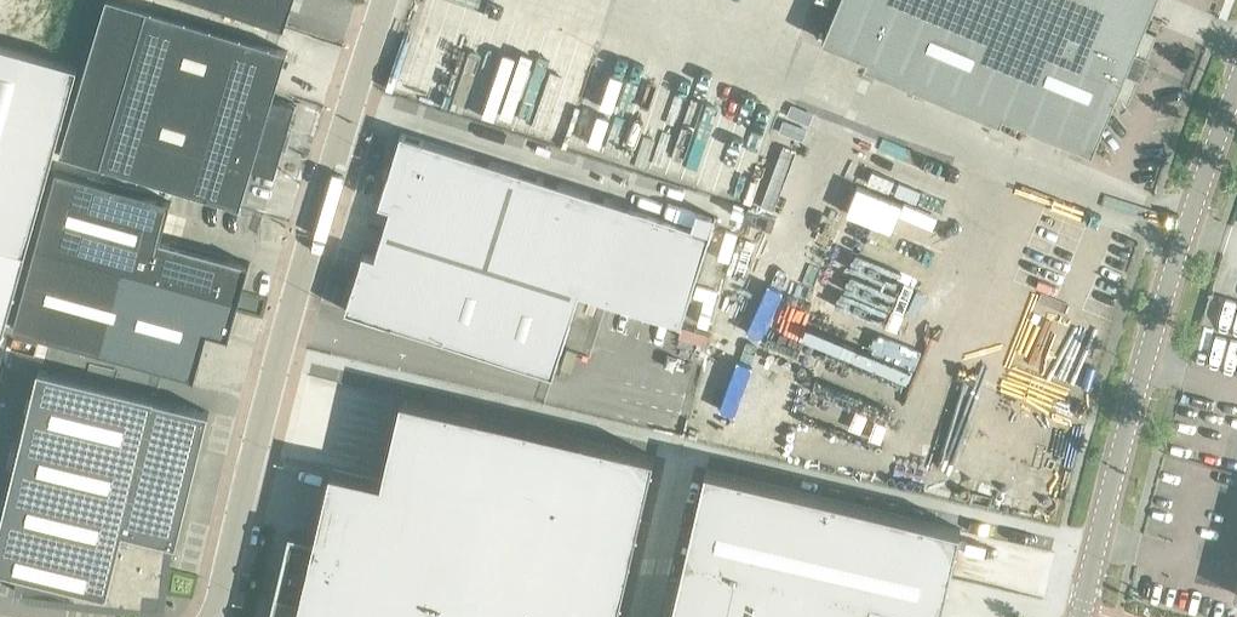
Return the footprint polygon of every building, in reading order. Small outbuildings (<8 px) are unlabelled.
[(292,131),(289,130),(297,105),(274,98),(288,51),(120,0),(107,0),(61,152),(241,207),(253,168),(276,175),(283,150),(286,151),(292,131)] [(294,0),(201,0),(284,28),(294,0)] [(1157,35),(1145,30),(1157,0),(893,0),(865,67),(1001,123),(1004,117),(1093,154),(1117,97),(1129,102),(1157,35)] [(0,43),(0,330),(4,331),(79,65),(0,43)] [(706,232),(402,136),(380,205),(391,208),(375,258),(364,254),(346,311),(554,376),(580,293),(677,324),(706,232)] [(248,265),(160,241),(171,202),(56,171),(29,269),(13,329),(128,361),(140,314),(228,338),(228,339),(229,339),(249,265),(248,264),(248,265)] [(731,286),(764,287),(767,216),(748,215),(747,244),(732,243),(731,286)] [(194,480),(210,412),(156,399),(156,398),(39,369),(0,531),(0,570),(70,587),(69,599),(146,608),(148,592),(166,594),(172,543),(178,545),(194,480)] [(655,456),(403,397),(383,481),(332,469),(296,616),(616,616),(655,456)] [(707,468),(672,616),(940,616),(961,528),(707,468)]
